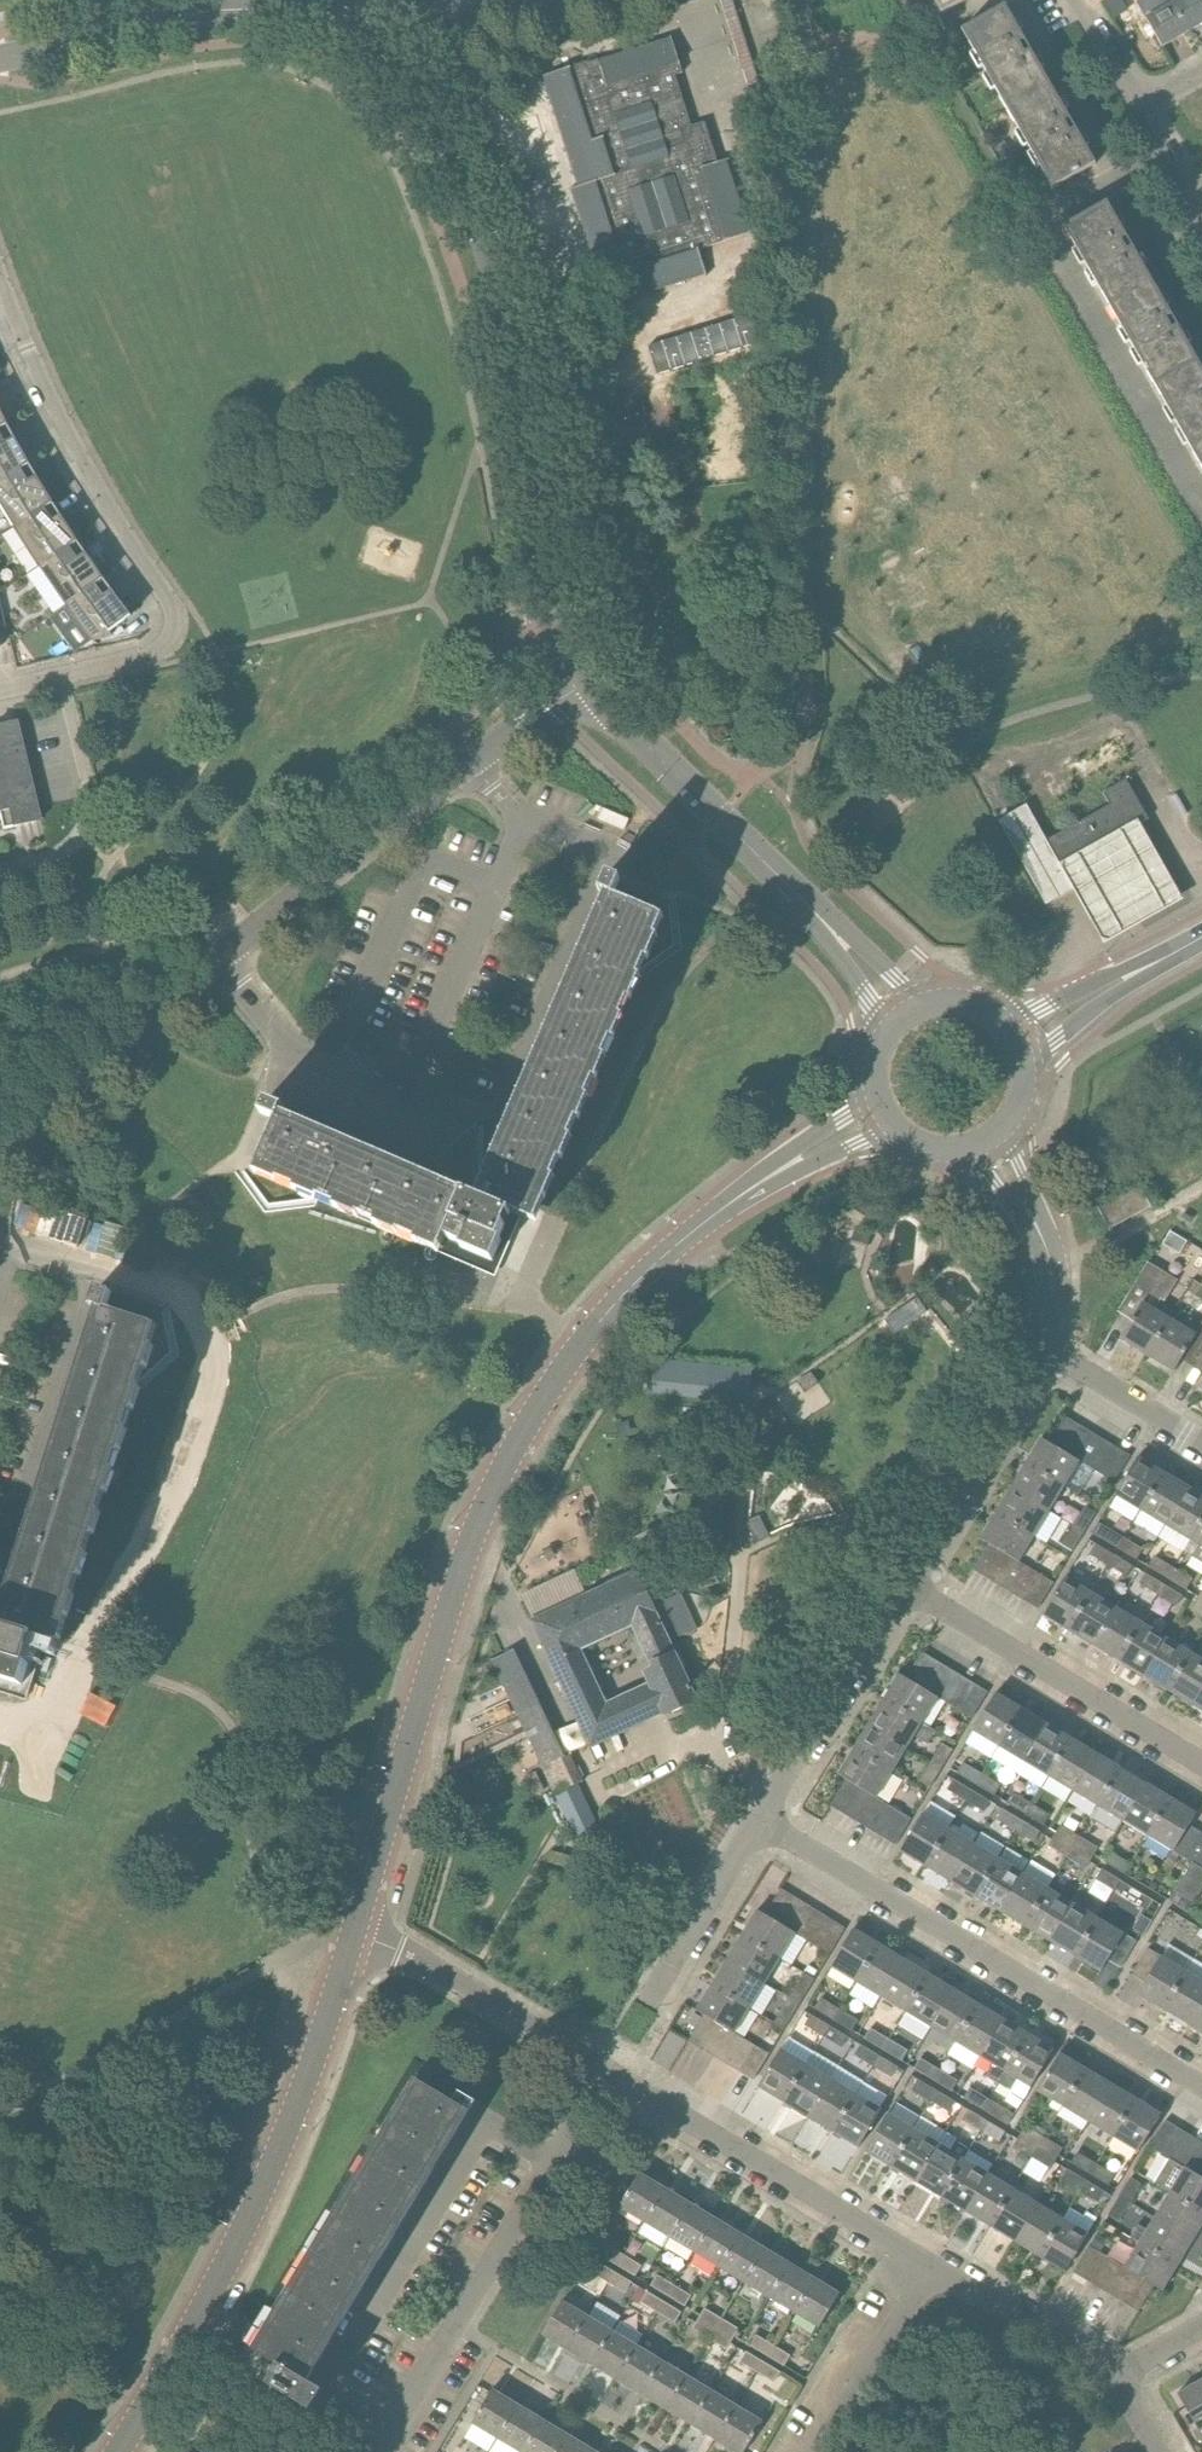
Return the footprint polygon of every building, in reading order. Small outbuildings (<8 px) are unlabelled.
[(942,15),(968,0),(933,0),(942,15)] [(1201,25),(1201,0),(1180,0),(1172,4),(1189,33),(1201,25)] [(1163,48),(1189,33),(1172,4),(1147,19),(1163,48)] [(1095,165),(1048,82),(1005,6),(962,31),(1005,106),(1052,189),(1083,172),(1095,165)] [(593,264),(613,257),(618,271),(623,269),(633,299),(707,276),(699,250),(751,234),(728,160),(718,163),(709,136),(696,140),(675,76),(683,73),(672,37),(589,63),(589,62),(543,77),(578,187),(569,190),(593,264)] [(541,172),(522,178),(528,196),(546,190),(541,172)] [(1201,469),(1201,369),(1195,357),(1152,281),(1107,203),(1064,227),(1109,306),(1152,382),(1199,464),(1201,469)] [(658,378),(769,343),(760,315),(649,350),(658,378)] [(30,465),(8,425),(0,429),(0,482),(30,465)] [(53,504),(30,465),(0,482),(0,505),(14,528),(53,504)] [(40,568),(78,542),(53,504),(14,528),(40,568)] [(66,607),(103,580),(78,542),(40,568),(66,607)] [(103,580),(66,607),(92,642),(112,637),(110,633),(131,617),(103,580)] [(29,771),(17,722),(0,726),(0,778),(29,771)] [(3,825),(4,830),(41,821),(29,771),(0,778),(0,813),(3,825)] [(1026,805),(999,821),(1046,904),(1074,888),(1063,869),(1144,823),(1149,820),(1127,781),(1104,794),(1110,805),(1046,841),(1026,805)] [(1144,823),(1063,869),(1074,888),(1094,921),(1108,946),(1189,899),(1175,876),(1144,823)] [(529,1221),(578,1106),(659,917),(613,897),(620,881),(620,880),(607,875),(599,893),(611,898),(480,1207),(281,1121),(286,1110),(267,1102),(261,1115),(278,1122),(258,1168),(443,1247),(446,1239),(463,1246),(462,1249),(493,1262),(502,1242),(500,1240),(511,1214),(529,1221)] [(1137,1184),(1098,1207),(1097,1205),(1096,1206),(1110,1232),(1111,1231),(1110,1229),(1150,1207),(1151,1209),(1152,1208),(1138,1182),(1137,1183),(1137,1184)] [(1185,1243),(1167,1232),(1159,1245),(1177,1256),(1185,1243)] [(1147,1356),(1169,1318),(1155,1309),(1161,1300),(1164,1302),(1177,1281),(1148,1263),(1118,1312),(1132,1321),(1120,1340),(1147,1356)] [(79,1561),(153,1326),(106,1310),(111,1293),(97,1289),(91,1308),(103,1312),(10,1606),(2,1600),(3,1593),(2,1586),(1,1579),(0,1578),(0,1679),(22,1686),(29,1664),(26,1663),(35,1636),(54,1642),(79,1561)] [(121,1296),(112,1294),(110,1303),(118,1305),(121,1296)] [(1198,1360),(1201,1353),(1201,1322),(1195,1334),(1169,1318),(1147,1356),(1174,1372),(1185,1353),(1198,1360)] [(1050,1444),(1063,1452),(1079,1426),(1065,1418),(1050,1444)] [(1063,1452),(1076,1460),(1093,1434),(1079,1426),(1063,1452)] [(1079,1462),(1090,1468),(1106,1442),(1093,1434),(1076,1460),(1079,1462)] [(1064,1487),(1079,1462),(1076,1460),(1063,1452),(1050,1444),(1041,1439),(1026,1464),(1064,1487)] [(1090,1468),(1102,1475),(1118,1449),(1106,1442),(1090,1468)] [(1102,1475),(1114,1483),(1130,1457),(1118,1449),(1102,1475)] [(1115,1496),(1140,1511),(1163,1473),(1138,1458),(1115,1496)] [(1049,1512),(1064,1487),(1026,1464),(1011,1489),(1049,1512)] [(1140,1511),(1165,1526),(1188,1488),(1163,1473),(1140,1511)] [(1190,1541),(1201,1521),(1201,1496),(1188,1488),(1165,1526),(1190,1541)] [(996,1514),(1034,1537),(1049,1512),(1011,1489),(996,1514)] [(659,1568),(731,1537),(736,1490),(709,1502),(693,1510),(669,1520),(639,1534),(638,1559),(659,1568)] [(1074,1527),(1084,1533),(1095,1514),(1085,1508),(1074,1527)] [(1015,1560),(1019,1563),(1034,1537),(996,1514),(981,1539),(989,1545),(1002,1552),(1015,1560)] [(1190,1541),(1199,1546),(1193,1557),(1201,1562),(1201,1521),(1190,1541)] [(1063,1545),(1073,1551),(1084,1533),(1074,1527),(1063,1545)] [(1119,1550),(1125,1540),(1105,1528),(1099,1538),(1119,1550)] [(1137,1560),(1143,1550),(1125,1540),(1119,1550),(1137,1560)] [(1109,1566),(1115,1556),(1095,1544),(1089,1554),(1109,1566)] [(974,1571),(987,1579),(1002,1552),(989,1545),(974,1571)] [(987,1579),(1000,1586),(1015,1560),(1002,1552),(987,1579)] [(1175,1569),(1174,1569),(1177,1564),(1158,1552),(1149,1567),(1169,1580),(1175,1569)] [(1126,1576),(1132,1566),(1115,1556),(1109,1566),(1126,1576)] [(1000,1586),(1012,1594),(1028,1568),(1019,1563),(1015,1560),(1000,1586)] [(1012,1594),(1025,1602),(1041,1576),(1028,1568),(1012,1594)] [(1186,1590),(1192,1580),(1175,1569),(1169,1580),(1186,1590)] [(664,1713),(665,1715),(696,1701),(636,1573),(534,1621),(591,1744),(592,1746),(664,1713)] [(1159,1596),(1165,1586),(1145,1574),(1139,1584),(1159,1596)] [(1025,1602),(1038,1610),(1054,1584),(1041,1576),(1025,1602)] [(1043,1615),(1068,1630),(1090,1593),(1065,1578),(1043,1615)] [(1176,1606),(1182,1596),(1165,1586),(1159,1596),(1176,1606)] [(1068,1630),(1093,1645),(1115,1608),(1090,1593),(1068,1630)] [(693,1629),(678,1594),(670,1597),(660,1601),(676,1636),(693,1629)] [(1197,1601),(1190,1611),(1201,1618),(1201,1604),(1197,1601)] [(1093,1645),(1118,1660),(1140,1623),(1115,1608),(1093,1645)] [(1118,1660),(1143,1675),(1165,1638),(1140,1623),(1118,1660)] [(1143,1675),(1168,1691),(1190,1653),(1165,1638),(1143,1675)] [(571,1754),(564,1758),(514,1647),(492,1657),(516,1714),(517,1713),(542,1767),(555,1795),(583,1781),(571,1754)] [(1193,1706),(1201,1690),(1201,1660),(1190,1653),(1168,1691),(1193,1706)] [(907,1680),(921,1688),(936,1662),(923,1654),(907,1680)] [(921,1688),(935,1695),(950,1670),(936,1662),(921,1688)] [(935,1695),(945,1702),(948,1704),(964,1678),(950,1670),(935,1695)] [(930,1728),(945,1702),(935,1695),(921,1688),(907,1680),(899,1675),(884,1700),(922,1723),(930,1728)] [(948,1704),(960,1711),(976,1685),(964,1678),(948,1704)] [(960,1711),(972,1718),(987,1692),(976,1685),(960,1711)] [(1201,1711),(1201,1690),(1193,1706),(1201,1711)] [(973,1731),(998,1746),(1021,1708),(996,1693),(973,1731)] [(907,1748),(922,1723),(884,1700),(869,1725),(907,1748)] [(998,1746),(1023,1762),(1046,1724),(1021,1708),(998,1746)] [(1023,1762),(1048,1777),(1071,1739),(1046,1724),(1023,1762)] [(854,1750),(891,1773),(907,1748),(869,1725),(854,1750)] [(1048,1777),(1073,1792),(1096,1754),(1071,1739),(1048,1777)] [(931,1763),(941,1769),(952,1751),(942,1745),(931,1763)] [(873,1797),(876,1798),(891,1773),(854,1750),(838,1776),(846,1780),(860,1789),(873,1797)] [(1073,1792),(1098,1807),(1121,1769),(1096,1754),(1073,1792)] [(920,1782),(930,1788),(941,1769),(931,1763),(920,1782)] [(983,1775),(982,1775),(963,1764),(957,1774),(976,1785),(983,1775)] [(976,1785),(994,1796),(1004,1780),(985,1769),(982,1775),(983,1775),(976,1785)] [(1098,1807),(1123,1822),(1146,1784),(1121,1769),(1098,1807)] [(831,1807),(844,1815),(860,1789),(846,1780),(831,1807)] [(966,1802),(973,1792),(953,1780),(947,1790),(966,1802)] [(1123,1822),(1148,1837),(1171,1799),(1146,1784),(1123,1822)] [(558,1800),(576,1837),(600,1826),(582,1787),(558,1800)] [(844,1815),(858,1823),(873,1797),(860,1789),(844,1815)] [(984,1813),(990,1802),(973,1792),(966,1802),(984,1813)] [(1027,1816),(1033,1805),(1013,1793),(1006,1803),(1027,1816)] [(858,1823),(870,1830),(887,1804),(876,1798),(873,1797),(858,1823)] [(1148,1837),(1185,1859),(1201,1833),(1189,1826),(1196,1814),(1171,1799),(1148,1837)] [(870,1830),(883,1838),(899,1812),(887,1804),(870,1830)] [(1044,1826),(1050,1816),(1033,1805),(1027,1816),(1044,1826)] [(1016,1832),(1023,1822),(1003,1810),(996,1820),(1016,1832)] [(883,1838),(896,1846),(911,1819),(899,1812),(883,1838)] [(900,1852),(925,1867),(947,1830),(922,1814),(900,1852)] [(1034,1842),(1040,1832),(1023,1822),(1016,1832),(1034,1842)] [(1074,1848),(1080,1838),(1061,1826),(1054,1837),(1074,1848)] [(925,1867),(950,1882),(972,1845),(947,1830),(925,1867)] [(1185,1859),(1193,1864),(1197,1867),(1201,1859),(1201,1834),(1201,1833),(1185,1859)] [(1068,1859),(1074,1848),(1054,1837),(1048,1847),(1068,1859)] [(1092,1859),(1098,1849),(1080,1838),(1074,1848),(1092,1859)] [(950,1882),(975,1897),(997,1860),(972,1845),(950,1882)] [(1085,1870),(1092,1859),(1074,1848),(1068,1859),(1085,1870)] [(1125,1875),(1131,1864),(1112,1853),(1106,1863),(1125,1875)] [(1197,1867),(1193,1864),(1170,1901),(1186,1910),(1201,1884),(1201,1859),(1197,1867)] [(975,1897),(1000,1912),(1022,1875),(997,1860),(975,1897)] [(1114,1891),(1121,1881),(1102,1870),(1096,1880),(1114,1891)] [(1000,1912),(1025,1927),(1047,1890),(1022,1875),(1000,1912)] [(765,1915),(779,1924),(794,1898),(781,1890),(765,1915)] [(1025,1927),(1050,1942),(1072,1905),(1047,1890),(1025,1927)] [(779,1924),(792,1932),(808,1906),(794,1898),(779,1924)] [(1050,1942),(1076,1958),(1097,1920),(1072,1905),(1050,1942)] [(795,1934),(805,1940),(821,1914),(808,1906),(792,1932),(795,1934)] [(780,1959),(795,1934),(792,1932),(779,1924),(765,1915),(757,1911),(742,1936),(780,1959)] [(1097,1920),(1076,1958),(1100,1972),(1107,1960),(1120,1968),(1135,1943),(1123,1936),(1128,1927),(1102,1912),(1097,1920)] [(805,1940),(817,1947),(833,1921),(821,1914),(805,1940)] [(817,1947),(830,1955),(845,1929),(833,1921),(817,1947)] [(1134,1933),(1142,1938),(1146,1930),(1139,1925),(1134,1933)] [(831,1967),(856,1982),(879,1944),(854,1929),(831,1967)] [(765,1984),(780,1959),(742,1936),(726,1961),(765,1984)] [(856,1982),(881,1997),(904,1959),(879,1944),(856,1982)] [(1138,1994),(1163,2009),(1185,1971),(1148,1949),(1132,1975),(1145,1982),(1138,1994)] [(881,1997),(906,2012),(929,1974),(904,1959),(881,1997)] [(711,1986),(750,2009),(765,1984),(726,1961),(711,1986)] [(1188,2025),(1201,2001),(1201,1982),(1185,1971),(1163,2009),(1188,2025)] [(791,1995),(801,2001),(814,1980),(804,1974),(791,1995)] [(906,2012),(931,2027),(953,1989),(929,1974),(906,2012)] [(731,2032),(735,2034),(750,2009),(711,1986),(696,2011),(704,2016),(718,2024),(731,2032)] [(931,2027),(956,2043),(979,2004),(953,1989),(931,2027)] [(778,2017),(788,2023),(801,2001),(791,1995),(778,2017)] [(834,2021),(841,2011),(821,1999),(815,2009),(834,2021)] [(1201,2033),(1201,2001),(1188,2025),(1201,2033)] [(956,2043),(981,2058),(1004,2020),(979,2004),(956,2043)] [(852,2031),(858,2021),(841,2011),(834,2021),(852,2031)] [(689,2042),(702,2050),(718,2024),(704,2016),(689,2042)] [(824,2038),(830,2027),(811,2016),(804,2026),(824,2038)] [(987,2077),(999,2084),(1029,2035),(1004,2020),(981,2058),(994,2065),(987,2077)] [(702,2050),(714,2058),(731,2032),(718,2024),(702,2050)] [(824,2038),(842,2048),(848,2038),(830,2027),(824,2038)] [(883,2050),(889,2040),(870,2029),(865,2039),(883,2050)] [(714,2058),(727,2066),(744,2039),(735,2034),(731,2032),(714,2058)] [(1017,2079),(1031,2087),(1054,2050),(1029,2035),(999,2084),(1010,2091),(1017,2079)] [(727,2066),(740,2073),(757,2047),(744,2039),(727,2066)] [(901,2061),(907,2051),(889,2040),(883,2050),(901,2061)] [(873,2067),(879,2057),(860,2046),(854,2056),(873,2067)] [(740,2073),(753,2081),(769,2055),(757,2047),(740,2073)] [(758,2087),(783,2102),(806,2064),(781,2049),(758,2087)] [(1037,2091),(1062,2107),(1085,2069),(1060,2053),(1037,2091)] [(891,2078),(897,2068),(879,2057),(873,2067),(891,2078)] [(934,2081),(940,2071),(920,2059),(914,2069),(934,2081)] [(783,2102),(808,2118),(831,2080),(806,2064),(783,2102)] [(1062,2107),(1088,2122),(1111,2084),(1085,2069),(1062,2107)] [(951,2091),(957,2081),(940,2071),(934,2081),(951,2091)] [(808,2118),(833,2133),(856,2095),(831,2080),(808,2118)] [(931,2102),(937,2092),(918,2080),(912,2090),(931,2102)] [(301,2377),(382,2243),(462,2110),(468,2113),(475,2102),(474,2101),(458,2092),(452,2102),(419,2082),(298,2284),(278,2318),(246,2371),(309,2409),(321,2389),(301,2377)] [(1088,2122),(1113,2137),(1136,2099),(1111,2084),(1088,2122)] [(984,2111),(990,2101),(970,2089),(964,2099),(984,2111)] [(949,2113),(955,2103),(937,2092),(931,2102),(949,2113)] [(856,2095),(833,2133),(859,2148),(882,2110),(856,2095)] [(1113,2137),(1138,2152),(1161,2114),(1136,2099),(1113,2137)] [(1008,2125),(1014,2115),(990,2101),(984,2111),(1008,2125)] [(981,2132),(987,2122),(968,2110),(962,2120),(981,2132)] [(865,2152),(892,2168),(914,2130),(888,2114),(865,2152)] [(892,2168),(917,2183),(940,2145),(945,2136),(920,2120),(914,2130),(892,2168)] [(1149,2147),(1162,2155),(1178,2129),(1165,2121),(1149,2147)] [(999,2143),(1005,2133),(987,2122),(981,2132),(999,2143)] [(1040,2147),(1045,2138),(1026,2127),(1020,2136),(1040,2147)] [(1162,2155),(1172,2161),(1175,2163),(1191,2137),(1178,2129),(1162,2155)] [(1033,2159),(1040,2147),(1020,2136),(1013,2147),(1033,2159)] [(1188,2170),(1201,2147),(1201,2143),(1191,2137),(1175,2163),(1188,2170)] [(1057,2158),(1063,2149),(1045,2138),(1040,2147),(1057,2158)] [(940,2197),(963,2159),(969,2150),(956,2143),(951,2151),(940,2145),(917,2183),(940,2197)] [(1051,2169),(1057,2158),(1040,2147),(1033,2159),(1051,2169)] [(1201,2178),(1201,2176),(1201,2147),(1188,2170),(1201,2178)] [(1091,2175),(1097,2165),(1077,2154),(1071,2164),(1091,2175)] [(596,2171),(608,2178),(617,2163),(605,2156),(596,2171)] [(940,2197),(965,2212),(988,2174),(963,2159),(940,2197)] [(1169,2193),(1201,2213),(1201,2179),(1201,2178),(1188,2170),(1175,2163),(1172,2161),(1157,2185),(1169,2193)] [(1109,2186),(1115,2176),(1097,2165),(1091,2175),(1109,2186)] [(1080,2192),(1087,2181),(1067,2170),(1061,2180),(1080,2192)] [(619,2207),(644,2222),(664,2188),(639,2173),(619,2207)] [(965,2212),(990,2227),(1013,2189),(988,2174),(965,2212)] [(1120,2196),(1130,2202),(1141,2185),(1131,2179),(1120,2196)] [(1098,2203),(1105,2192),(1087,2181),(1080,2192),(1098,2203)] [(644,2222),(669,2237),(689,2203),(664,2188),(644,2222)] [(990,2227),(1015,2242),(1038,2204),(1013,2189),(990,2227)] [(1201,2225),(1201,2213),(1169,2193),(1154,2218),(1192,2241),(1201,2225)] [(1108,2215),(1118,2222),(1130,2202),(1120,2196),(1108,2215)] [(669,2237),(694,2252),(714,2218),(689,2203),(669,2237)] [(1015,2242),(1040,2257),(1063,2219),(1038,2204),(1015,2242)] [(694,2252),(719,2268),(739,2233),(714,2218),(694,2252)] [(1139,2243),(1177,2266),(1192,2241),(1154,2218),(1139,2243)] [(1063,2219),(1040,2257),(1065,2272),(1088,2234),(1063,2219)] [(719,2268),(744,2283),(764,2248),(739,2233),(719,2268)] [(1141,2279),(1153,2287),(1162,2292),(1177,2266),(1139,2243),(1124,2268),(1129,2271),(1141,2279)] [(619,2266),(625,2256),(608,2246),(602,2256),(619,2266)] [(1073,2273),(1086,2281),(1101,2254),(1089,2247),(1073,2273)] [(744,2283),(769,2298),(789,2263),(764,2248),(744,2283)] [(1086,2281),(1100,2290),(1116,2263),(1101,2254),(1086,2281)] [(619,2266),(636,2276),(641,2266),(625,2256),(619,2266)] [(591,2273),(608,2283),(615,2273),(598,2263),(591,2273)] [(769,2298),(794,2313),(814,2278),(789,2263),(769,2298)] [(1100,2290),(1113,2297),(1129,2271),(1124,2268),(1116,2263),(1100,2290)] [(1113,2297),(1125,2305),(1141,2279),(1129,2271),(1113,2297)] [(608,2283),(625,2293),(631,2282),(615,2273),(608,2283)] [(651,2286),(668,2296),(674,2286),(657,2276),(651,2286)] [(814,2278),(794,2313),(819,2328),(839,2294),(814,2278)] [(1125,2305),(1138,2312),(1153,2287),(1141,2279),(1125,2305)] [(668,2296),(685,2306),(691,2296),(674,2286),(668,2296)] [(641,2303),(658,2313),(664,2303),(647,2293),(641,2303)] [(542,2335),(567,2350),(588,2316),(563,2301),(542,2335)] [(658,2313),(675,2323),(681,2313),(664,2303),(658,2313)] [(705,2309),(699,2319),(716,2329),(722,2319),(705,2309)] [(567,2350),(592,2366),(613,2331),(588,2316),(567,2350)] [(693,2330),(710,2340),(716,2329),(699,2319),(693,2330)] [(722,2319),(716,2329),(733,2339),(739,2330),(722,2319)] [(710,2340),(727,2350),(733,2339),(716,2329),(710,2340)] [(592,2366),(617,2381),(638,2346),(613,2331),(592,2366)] [(767,2356),(773,2346),(756,2336),(750,2346),(767,2356)] [(617,2381),(642,2396),(663,2361),(638,2346),(617,2381)] [(784,2366),(790,2356),(773,2346),(767,2356),(784,2366)] [(757,2373),(763,2362),(746,2352),(740,2363),(757,2373)] [(642,2396),(667,2411),(688,2376),(663,2361),(642,2396)] [(757,2373),(774,2383),(780,2373),(763,2362),(757,2373)] [(667,2411),(692,2426),(713,2391),(688,2376),(667,2411)] [(1201,2431),(1201,2380),(1177,2394),(1200,2432),(1201,2431)] [(471,2424),(497,2439),(517,2404),(492,2389),(471,2424)] [(692,2426),(717,2441),(738,2406),(713,2391),(692,2426)] [(519,2451),(523,2451),(542,2420),(517,2404),(497,2439),(519,2451)] [(717,2441),(736,2451),(744,2451),(763,2422),(738,2406),(717,2441)] [(567,2435),(542,2420),(523,2451),(557,2451),(567,2435)] [(593,2450),(567,2435),(557,2451),(591,2451),(593,2450)]
